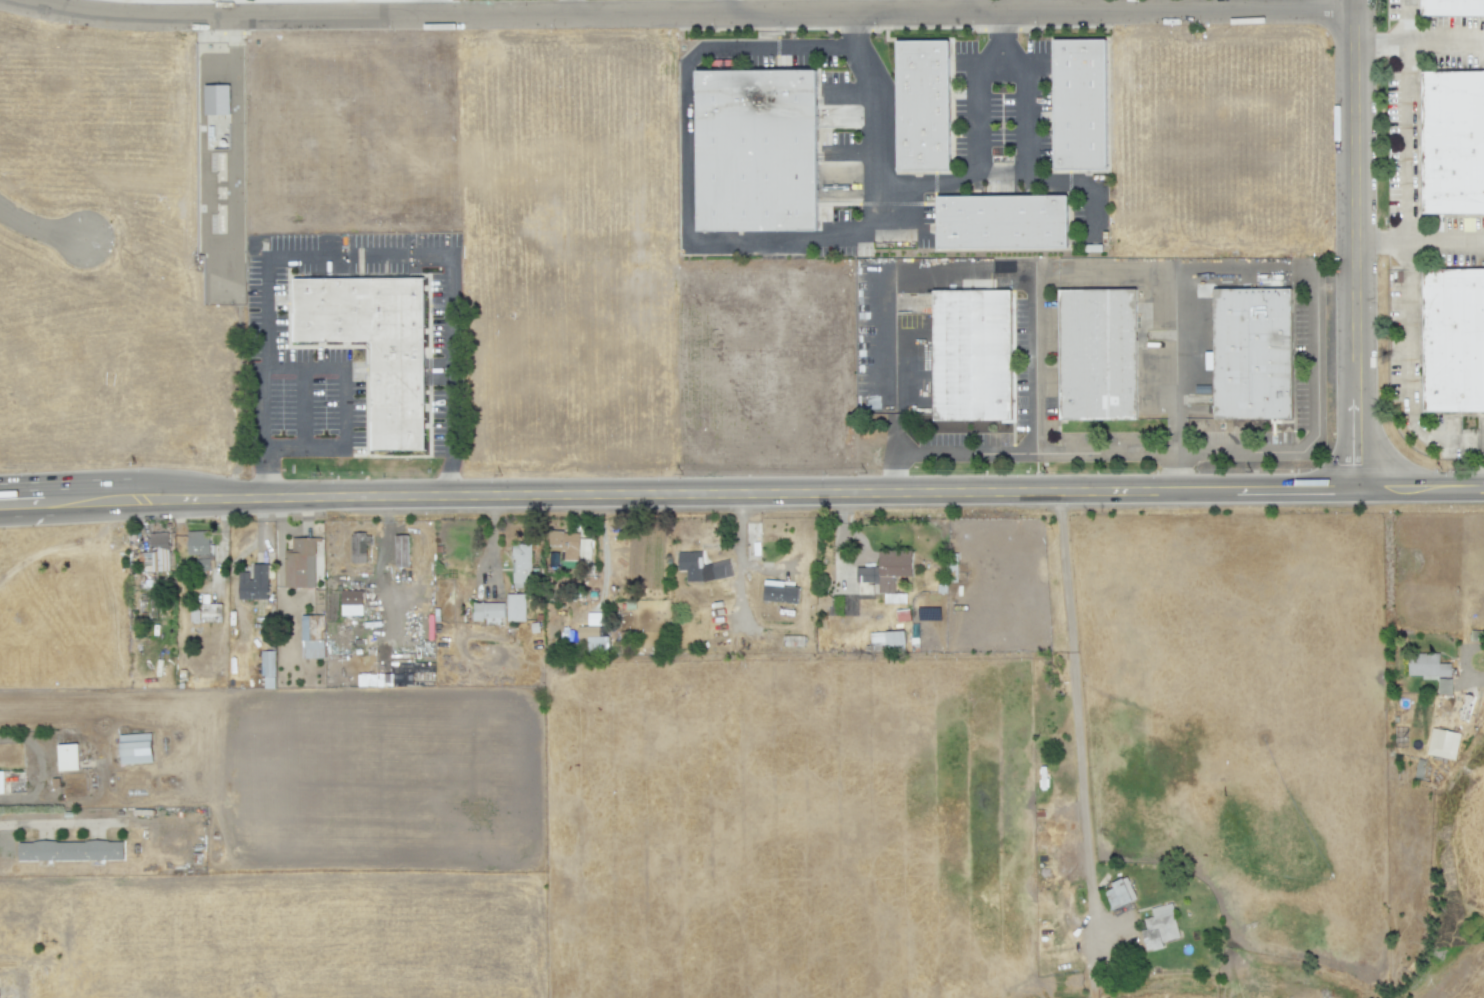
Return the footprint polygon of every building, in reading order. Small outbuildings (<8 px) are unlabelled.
[(1424,19),(1424,0),(1483,0),(1483,18),(1424,19)] [(896,45),(946,44),(947,174),(897,174),(896,45)] [(1053,44),(1103,44),(1105,173),(1054,172),(1053,44)] [(1424,74),(1483,74),(1483,216),(1424,217),(1424,140),(1424,74)] [(693,77),(812,75),(813,236),(695,236),(693,77)] [(229,115),(229,85),(204,85),(204,115),(229,115)] [(820,110),(819,128),(860,128),(861,110),(820,110)] [(936,252),(936,201),(1065,200),(1065,251),(936,252)] [(1425,274),(1483,273),(1483,416),(1426,417),(1425,274)] [(429,460),(377,460),(376,351),(299,351),(298,289),(428,288),(429,460)] [(1292,422),(1215,423),(1214,293),(1291,293),(1292,422)] [(1136,423),(1059,424),(1058,294),(1135,294),(1136,423)] [(969,295),(1010,295),(1010,425),(970,424),(933,425),(932,295),(969,295)] [(547,544),(549,527),(565,528),(564,531),(582,532),(580,564),(564,562),(564,551),(562,551),(562,544),(547,544)] [(186,530),(211,530),(211,555),(185,554),(186,530)] [(140,574),(139,551),(150,550),(151,535),(156,535),(156,531),(169,532),(170,572),(156,571),(156,574),(140,574)] [(352,563),(351,532),(368,532),(368,534),(373,534),(373,545),(368,544),(368,563),(352,563)] [(407,535),(394,536),(395,567),(408,567),(407,535)] [(292,537),(323,537),(323,542),(315,542),(316,588),(284,588),(284,552),(292,552),(292,537)] [(519,543),(532,543),(534,583),(513,582),(513,546),(520,546),(519,543)] [(879,549),(913,549),(914,576),(895,576),(896,593),(881,593),(880,583),(875,583),(875,582),(858,582),(858,567),(875,567),(875,566),(880,566),(879,549)] [(679,570),(678,552),(703,551),(704,564),(713,561),(714,563),(730,558),(737,576),(705,583),(686,582),(687,570),(679,570)] [(196,571),(195,558),(210,557),(211,570),(196,571)] [(252,562),(269,562),(269,602),(236,601),(237,570),(249,570),(250,579),(252,579),(252,562)] [(762,600),(765,578),(785,580),(785,585),(803,586),(801,605),(762,600)] [(340,590),(363,589),(364,614),(354,614),(353,607),(342,607),(340,590)] [(201,621),(201,603),(211,603),(211,593),(222,593),(223,621),(201,621)] [(508,612),(508,594),(526,593),(527,621),(515,620),(515,612),(508,612)] [(473,619),(473,602),(506,602),(507,618),(501,618),(501,623),(486,622),(486,620),(473,619)] [(200,622),(184,622),(183,609),(200,609),(200,622)] [(303,658),(302,615),(324,614),(327,659),(303,658)] [(607,652),(608,636),(598,636),(598,627),(576,627),(576,638),(586,638),(586,651),(607,652)] [(870,632),(870,649),(904,648),(903,631),(870,632)] [(263,680),(274,680),(273,651),(262,651),(263,680)] [(1407,675),(1421,675),(1421,678),(1450,678),(1450,664),(1438,663),(1438,654),(1408,653),(1407,675)] [(1450,695),(1450,678),(1438,678),(1438,695),(1450,695)] [(1426,754),(1454,760),(1460,734),(1431,728),(1426,754)] [(121,764),(118,733),(152,732),(155,763),(121,764)] [(59,771),(57,743),(80,742),(82,770),(59,771)] [(29,794),(0,793),(0,771),(28,771),(29,794)] [(17,842),(17,861),(123,860),(123,841),(17,842)] [(1109,909),(1135,902),(1128,879),(1103,886),(1109,909)] [(1178,938),(1170,904),(1150,908),(1152,917),(1143,919),(1145,929),(1140,930),(1146,952),(1163,948),(1161,943),(1178,938)]
